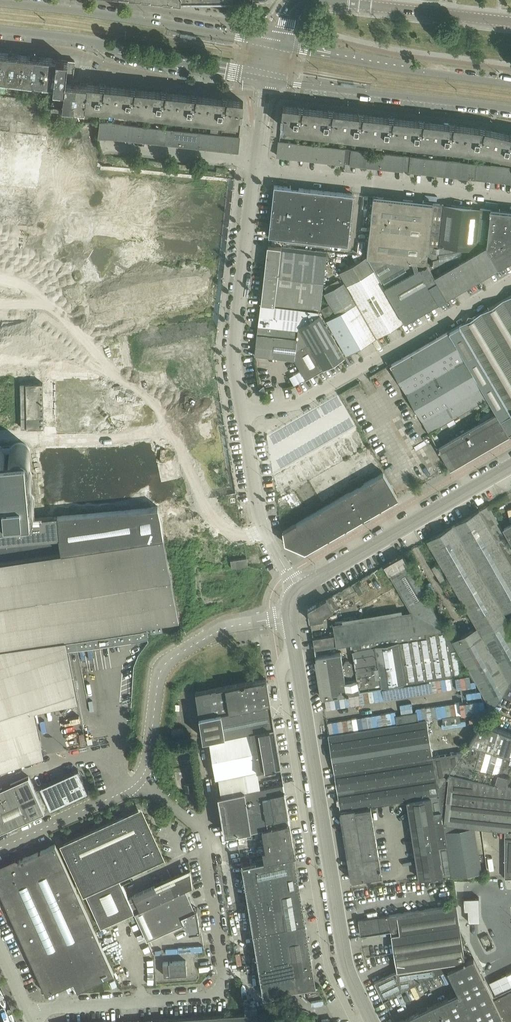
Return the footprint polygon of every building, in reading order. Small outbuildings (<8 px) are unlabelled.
[(0,78),(0,79),(11,80),(14,54),(3,53),(0,78)] [(14,54),(11,80),(22,81),(25,55),(14,54)] [(22,81),(33,83),(36,56),(25,55),(22,81)] [(33,83),(43,84),(46,58),(36,56),(33,83)] [(46,58),(43,84),(55,85),(57,59),(46,58)] [(75,61),(57,59),(55,85),(52,106),(75,109),(77,82),(73,82),(75,61)] [(75,109),(74,116),(84,117),(85,106),(88,83),(77,82),(75,109)] [(85,106),(116,109),(118,87),(88,83),(85,106)] [(116,109),(146,112),(149,90),(118,87),(116,109)] [(146,112),(177,116),(180,94),(149,90),(146,112)] [(177,116),(208,119),(210,97),(180,94),(177,116)] [(210,97),(208,119),(238,123),(239,110),(243,110),(243,101),(210,97)] [(284,128),(299,130),(301,108),(283,106),(282,114),(282,115),(286,115),(284,128)] [(301,108),(299,130),(314,131),(316,109),(301,108)] [(314,131),(329,133),(332,111),(316,109),(314,131)] [(329,133),(344,135),(347,113),(332,111),(329,133)] [(347,113),(344,135),(359,136),(362,115),(347,113)] [(377,116),(362,115),(359,136),(374,138),(377,116)] [(374,138),(389,140),(392,118),(377,116),(374,138)] [(389,140),(405,142),(407,120),(392,118),(389,140)] [(407,120),(405,142),(420,143),(422,122),(407,120)] [(99,136),(105,137),(113,137),(114,123),(101,122),(99,136)] [(420,143),(435,145),(437,123),(422,122),(420,143)] [(114,123),(113,137),(126,139),(127,125),(114,123)] [(437,123),(435,145),(450,147),(452,125),(437,123)] [(127,125),(126,139),(139,140),(140,126),(127,125)] [(467,127),(452,125),(450,147),(465,149),(467,127)] [(140,126),(139,140),(152,142),(153,128),(140,126)] [(477,150),(479,150),(483,128),(467,127),(465,149),(477,150)] [(153,128),(152,142),(165,143),(166,129),(153,128)] [(483,128),(479,150),(482,151),(493,153),(498,132),(483,128)] [(166,129),(165,143),(172,144),(174,130),(166,129)] [(174,130),(172,144),(185,146),(187,131),(174,130)] [(187,131),(185,146),(198,147),(200,133),(187,131)] [(498,132),(493,153),(508,157),(510,143),(510,135),(498,132)] [(200,133),(198,147),(211,148),(213,134),(200,133)] [(213,134),(211,148),(224,150),(226,136),(213,134)] [(226,136),(224,150),(238,151),(240,137),(226,136)] [(279,142),(278,156),(281,156),(291,157),(293,143),(279,142)] [(293,143),(291,157),(304,159),(306,145),(293,143)] [(306,145),(304,159),(317,160),(319,146),(306,145)] [(319,146),(317,160),(330,162),(332,148),(319,146)] [(332,148),(330,162),(342,163),(343,163),(345,149),(332,148)] [(345,149),(343,163),(344,163),(344,162),(350,163),(350,164),(352,150),(345,149)] [(352,150),(350,164),(356,165),(363,166),(365,151),(352,150)] [(365,151),(363,166),(374,167),(377,167),(378,153),(365,151)] [(378,153),(377,167),(383,168),(390,169),(391,154),(378,153)] [(391,154),(390,169),(396,169),(401,170),(403,170),(404,156),(391,154)] [(404,156),(403,170),(403,169),(409,170),(409,171),(410,171),(411,157),(404,156)] [(411,157),(410,171),(423,172),(424,158),(411,157)] [(424,158),(423,172),(428,173),(433,174),(436,174),(437,160),(424,158)] [(437,160),(436,174),(445,175),(449,175),(451,161),(437,160)] [(451,161),(449,175),(455,176),(462,177),(464,163),(451,161)] [(464,163),(462,177),(475,178),(477,164),(464,163)] [(477,164),(475,178),(482,179),(484,165),(477,164)] [(484,165),(482,179),(486,180),(489,180),(491,166),(484,165)] [(491,166),(489,180),(496,181),(498,167),(491,166)] [(498,167),(496,181),(501,181),(503,182),(505,167),(498,167)] [(269,235),(348,244),(354,194),(274,185),(269,235)] [(367,255),(427,262),(429,244),(434,203),(374,196),(371,226),(367,255)] [(434,203),(429,244),(477,250),(478,252),(487,247),(491,209),(434,203)] [(499,267),(510,260),(510,212),(491,209),(487,247),(499,267)] [(427,262),(447,297),(499,267),(487,247),(478,252),(477,250),(429,244),(427,262)] [(261,303),(321,310),(327,252),(268,245),(261,303)] [(427,262),(367,255),(367,256),(405,321),(439,302),(447,297),(427,262)] [(348,286),(378,337),(404,322),(366,257),(340,272),(348,286)] [(325,286),(327,290),(341,282),(339,278),(325,286)] [(321,310),(347,355),(376,338),(356,304),(344,283),(325,294),(331,304),(321,310)] [(489,400),(495,410),(509,435),(509,434),(510,433),(510,295),(449,331),(489,400)] [(255,354),(295,360),(298,339),(299,330),(301,310),(261,305),(257,334),(255,354)] [(298,339),(295,360),(306,378),(347,355),(321,312),(301,310),(299,330),(298,339)] [(390,364),(417,411),(425,425),(431,435),(489,400),(449,331),(449,330),(447,331),(411,352),(392,364),(392,363),(390,364)] [(27,384),(27,409),(39,409),(39,384),(27,384)] [(379,474),(383,472),(341,394),(325,402),(312,404),(313,411),(280,429),(284,437),(285,442),(299,440),(301,444),(304,442),(305,444),(307,457),(285,468),(286,474),(287,477),(288,482),(292,489),(291,481),(299,477),(299,481),(311,480),(321,498),(327,497),(349,485),(349,486),(354,484),(349,476),(379,473),(379,474)] [(509,435),(495,410),(437,445),(450,469),(451,468),(509,435)] [(0,517),(1,517),(2,517),(4,517),(5,516),(6,516),(7,515),(8,514),(9,514),(10,512),(11,511),(11,509),(12,509),(18,508),(18,509),(19,510),(20,511),(21,512),(22,513),(23,514),(24,514),(25,515),(27,515),(28,515),(29,515),(30,515),(32,514),(33,514),(34,513),(35,512),(36,511),(37,510),(38,509),(38,507),(39,506),(39,504),(38,502),(38,501),(37,499),(37,498),(36,497),(34,496),(33,495),(32,494),(31,494),(30,487),(31,487),(32,486),(33,485),(34,484),(35,483),(35,481),(36,480),(36,478),(35,476),(35,475),(35,473),(34,472),(33,471),(31,470),(30,469),(29,468),(28,461),(28,460),(29,460),(30,459),(31,457),(32,456),(33,455),(33,453),(33,451),(33,450),(32,448),(32,447),(31,445),(30,444),(29,443),(27,442),(26,442),(25,441),(23,441),(21,441),(20,441),(19,441),(18,442),(16,443),(15,443),(14,444),(14,445),(10,444),(5,445),(2,446),(1,446),(0,445),(0,517)] [(225,470),(207,473),(208,478),(214,477),(216,485),(227,483),(225,470)] [(324,507),(324,506),(296,522),(283,530),(285,543),(305,552),(398,498),(390,484),(383,473),(324,507)] [(489,505),(428,540),(478,626),(454,640),(493,708),(501,695),(510,680),(510,623),(509,620),(510,619),(510,543),(489,505)] [(66,639),(68,648),(148,636),(147,627),(174,623),(156,507),(120,510),(0,521),(0,543),(60,537),(60,541),(60,540),(62,548),(61,548),(62,553),(0,563),(0,649),(66,639)] [(445,627),(402,554),(385,565),(412,611),(334,624),(335,634),(313,638),(315,649),(352,642),(445,627)] [(230,560),(231,568),(248,565),(247,557),(230,560)] [(308,609),(310,621),(322,619),(322,616),(338,607),(331,596),(308,609)] [(445,627),(352,642),(358,679),(346,681),(344,673),(345,673),(348,676),(352,675),(354,672),(353,662),(350,660),(346,661),(344,664),(344,665),(343,665),(341,652),(316,656),(322,697),(461,675),(456,647),(445,627)] [(44,755),(29,710),(78,700),(68,648),(66,639),(0,649),(0,769),(44,755)] [(199,714),(199,715),(271,703),(267,679),(267,678),(208,689),(196,691),(199,714)] [(501,695),(510,700),(510,680),(501,695)] [(209,737),(274,727),(273,718),(271,718),(270,718),(268,707),(269,707),(269,706),(271,706),(271,703),(199,715),(203,738),(209,737)] [(432,755),(427,720),(418,721),(417,713),(396,716),(398,724),(329,735),(341,810),(371,806),(407,800),(439,795),(438,791),(438,789),(432,755)] [(483,723),(450,773),(462,776),(507,786),(510,775),(510,734),(483,723)] [(274,727),(209,737),(216,776),(229,774),(281,766),(274,727)] [(463,751),(432,755),(438,789),(463,751)] [(173,766),(190,765),(189,754),(173,755),(173,766)] [(40,786),(50,809),(88,792),(78,769),(40,786)] [(482,871),(474,827),(456,825),(462,776),(450,773),(438,791),(439,795),(407,800),(420,878),(452,873),(452,876),(482,871)] [(45,812),(29,776),(0,789),(0,832),(45,812)] [(507,786),(462,776),(456,825),(474,827),(480,827),(510,830),(510,787),(507,786)] [(284,783),(245,790),(251,829),(262,827),(290,823),(289,815),(285,792),(284,784),(284,783)] [(245,790),(219,794),(225,833),(236,832),(251,829),(245,790)] [(371,806),(341,810),(341,811),(352,881),(382,876),(381,870),(371,806)] [(64,844),(101,927),(135,911),(119,876),(162,856),(147,822),(144,823),(139,813),(125,820),(124,817),(64,844)] [(242,861),(242,864),(243,864),(249,898),(254,932),(259,963),(264,995),(289,990),(315,986),(313,968),(311,956),(310,955),(307,937),(305,925),(305,924),(302,905),(300,892),(300,890),(298,876),(297,869),(295,862),(294,856),(295,855),(290,823),(262,827),(265,842),(266,849),(268,859),(256,861),(251,862),(251,861),(245,861),(244,861),(242,861)] [(480,827),(487,878),(510,877),(510,830),(480,827)] [(46,994),(74,981),(78,990),(114,974),(115,973),(56,843),(19,860),(18,856),(0,864),(0,891),(46,994)] [(155,884),(133,893),(134,896),(135,896),(140,909),(144,907),(149,917),(157,935),(185,922),(189,933),(201,931),(200,927),(199,916),(198,915),(197,908),(195,909),(195,908),(186,888),(193,885),(191,870),(190,870),(190,871),(178,877),(178,876),(181,875),(180,872),(171,876),(155,884)] [(456,904),(389,915),(380,916),(382,931),(391,930),(398,970),(375,982),(383,1001),(447,970),(466,961),(456,904)] [(361,935),(382,931),(380,916),(359,920),(361,935)] [(494,997),(485,978),(475,957),(466,961),(447,970),(458,994),(399,1021),(505,1021),(494,997)] [(163,962),(164,975),(187,974),(186,961),(163,962)] [(494,997),(505,1021),(510,1021),(510,989),(494,997)]
